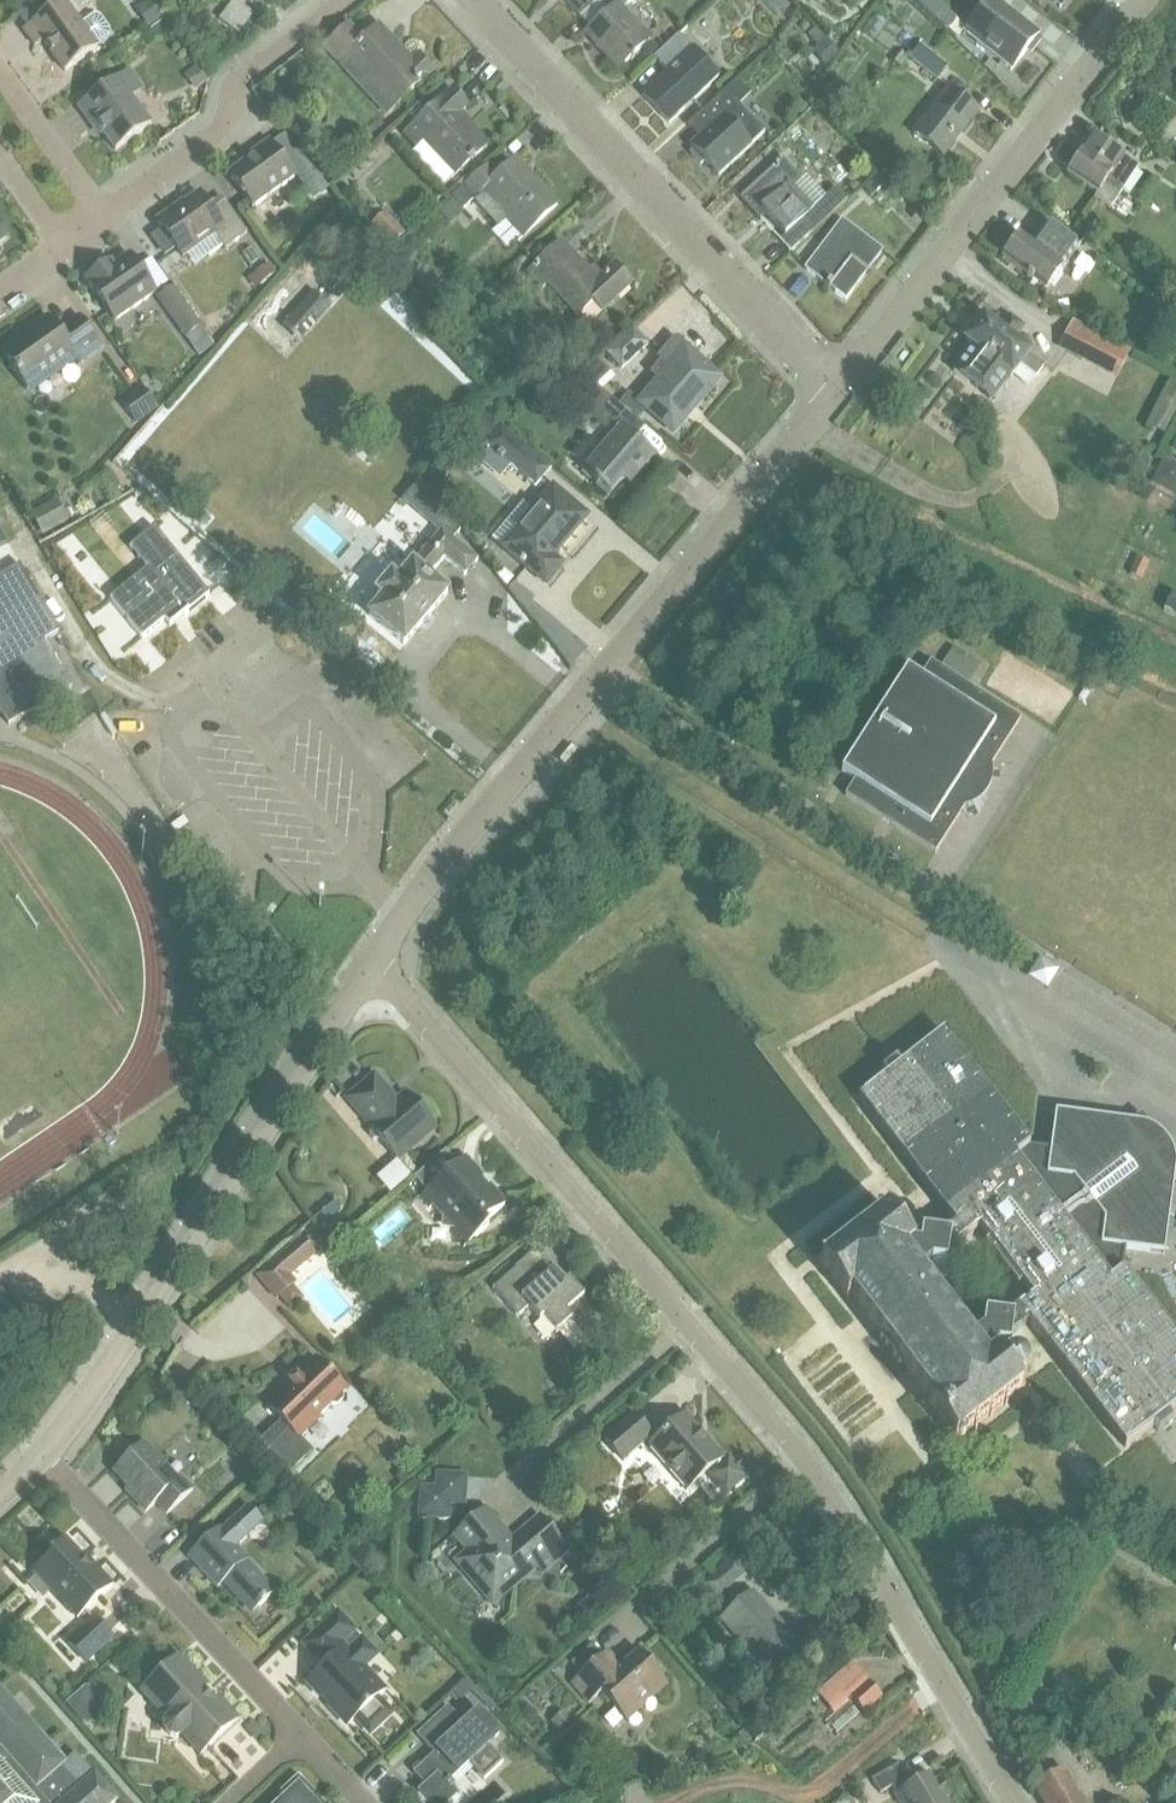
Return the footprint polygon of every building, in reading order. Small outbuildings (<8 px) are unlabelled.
[(564,0),(580,18),(597,2),(596,0),(564,0)] [(590,29),(599,39),(594,45),(619,72),(652,41),(626,14),(624,11),(636,0),(603,0),(598,5),(606,13),(590,29)] [(964,34),(972,41),(1012,71),(1016,65),(1027,51),(1031,54),(1034,51),(1041,41),(1038,38),(1040,35),(1029,27),(1018,18),(1017,20),(1010,15),(1011,13),(994,0),(991,0),(977,17),(964,34)] [(67,73),(100,49),(98,46),(108,38),(109,29),(103,20),(94,19),(84,26),(66,2),(25,31),(37,48),(45,42),(67,73)] [(151,27),(164,18),(152,2),(139,11),(151,27)] [(256,17),(235,2),(221,21),(241,37),(256,17)] [(348,26),(321,51),(337,68),(344,61),(380,99),(373,106),(377,110),(384,118),(395,108),(434,71),(420,56),(409,66),(400,56),(404,53),(379,27),(363,42),(348,26)] [(809,26),(802,32),(809,39),(815,33),(809,26)] [(668,74),(644,97),(670,125),(720,77),(696,51),(693,53),(678,38),(654,60),(668,74)] [(826,41),(813,52),(825,65),(838,53),(826,41)] [(939,82),(949,68),(922,48),(912,61),(939,82)] [(152,126),(133,99),(137,96),(145,89),(131,70),(123,77),(79,108),(93,126),(97,124),(117,151),(152,126)] [(187,79),(198,92),(207,84),(196,71),(187,79)] [(745,91),(737,82),(688,126),(699,139),(691,147),(695,151),(691,155),(701,165),(705,162),(708,166),(710,165),(714,170),(713,171),(718,177),(751,147),(765,134),(735,101),(745,91)] [(281,89),(269,98),(278,110),(290,101),(281,89)] [(944,159),(980,113),(950,90),(914,136),(944,159)] [(453,92),(407,134),(418,146),(413,151),(443,184),(455,173),(457,174),(487,146),(459,116),(468,108),(453,92)] [(811,163),(827,147),(805,125),(789,141),(811,163)] [(1083,152),(1068,175),(1099,195),(1097,198),(1113,208),(1121,195),(1139,168),(1094,138),(1084,153),(1083,152)] [(253,208),(297,178),(271,141),(255,151),(257,154),(229,173),(253,208)] [(489,166),(465,188),(451,201),(453,203),(462,214),(473,204),(498,231),(506,224),(521,242),(529,234),(559,206),(517,160),(499,177),(489,166)] [(783,161),(740,200),(760,221),(766,216),(786,238),(800,225),(811,236),(833,215),(848,202),(837,190),(827,199),(808,179),(803,183),(783,161)] [(885,184),(879,177),(865,190),(871,197),(885,184)] [(174,211),(157,223),(182,259),(214,237),(224,251),(247,235),(224,203),(222,200),(209,209),(200,195),(176,212),(174,211)] [(453,203),(441,214),(450,225),(462,214),(453,203)] [(403,234),(384,215),(367,231),(386,251),(403,234)] [(847,301),(884,252),(843,221),(806,270),(847,301)] [(1046,291),(1079,248),(1048,225),(1033,246),(1020,236),(1003,259),(1046,291)] [(9,239),(0,226),(0,245),(9,239)] [(603,313),(632,285),(616,268),(598,284),(562,244),(529,274),(543,290),(548,285),(579,319),(595,304),(603,313)] [(1076,268),(1093,278),(1101,265),(1083,255),(1076,268)] [(114,323),(156,294),(129,256),(114,267),(111,263),(85,281),(114,323)] [(254,276),(262,287),(276,277),(269,266),(254,276)] [(185,340),(201,329),(173,289),(157,300),(185,340)] [(315,293),(284,327),(300,343),(332,308),(315,293)] [(971,346),(951,373),(993,406),(1023,366),(1037,377),(1045,366),(1012,340),(1022,328),(1008,317),(999,330),(984,319),(966,342),(971,346)] [(31,398),(79,364),(101,349),(79,318),(58,333),(48,318),(28,332),(30,335),(1,354),(31,398)] [(1130,355),(1071,326),(1058,354),(1101,375),(1114,381),(1116,383),(1117,383),(1127,361),(1130,357),(1130,355)] [(608,354),(622,369),(648,346),(634,330),(608,354)] [(209,339),(193,351),(199,359),(215,347),(209,339)] [(620,407),(639,423),(649,411),(675,433),(721,380),(694,357),(686,350),(677,342),(664,358),(673,366),(640,404),(630,395),(620,407)] [(495,372),(483,382),(492,393),(504,383),(495,372)] [(605,426),(620,407),(595,386),(579,404),(605,426)] [(1174,387),(1151,432),(1166,439),(1175,420),(1175,388),(1174,387)] [(136,425),(156,410),(142,390),(121,404),(136,425)] [(622,428),(585,471),(597,482),(595,484),(599,487),(598,488),(610,498),(625,479),(633,470),(640,475),(655,457),(622,428)] [(536,489),(552,470),(503,429),(488,448),(536,489)] [(1152,487),(1175,499),(1175,465),(1165,460),(1152,487)] [(433,471),(427,486),(440,491),(445,476),(433,471)] [(421,480),(403,502),(421,518),(436,500),(421,480)] [(553,560),(588,518),(555,490),(505,550),(547,585),(562,567),(553,560)] [(70,524),(57,500),(31,514),(44,538),(70,524)] [(147,570),(110,600),(142,639),(165,621),(170,628),(210,595),(155,528),(130,548),(147,570)] [(466,578),(480,562),(443,530),(399,582),(392,576),(377,595),(383,600),(369,618),(403,647),(447,595),(427,579),(444,559),(466,578)] [(372,560),(387,569),(397,554),(382,545),(372,560)] [(1138,561),(1130,578),(1143,584),(1151,567),(1138,561)] [(72,689),(45,643),(59,634),(20,567),(0,579),(0,695),(16,722),(72,689)] [(1164,612),(1175,618),(1175,597),(1172,595),(1164,612)] [(907,669),(842,772),(843,774),(851,778),(855,781),(846,797),(882,820),(894,827),(936,854),(965,808),(968,808),(970,807),(973,806),(975,804),(978,803),(980,801),(982,799),(984,797),(986,795),(987,793),(989,790),(990,787),(990,785),(991,782),(991,779),(992,776),(991,774),(991,771),(990,768),(1021,720),(1000,707),(968,686),(981,665),(953,648),(941,669),(931,663),(921,678),(907,669)] [(173,828),(177,833),(188,825),(184,819),(173,828)] [(1032,975),(1052,987),(1065,967),(1045,954),(1032,975)] [(1030,1148),(1030,1147),(943,1034),(901,1067),(897,1061),(882,1072),(887,1078),(858,1100),(955,1226),(936,1240),(905,1236),(889,1214),(889,1211),(886,1211),(886,1216),(823,1264),(818,1264),(818,1267),(822,1267),(845,1297),(845,1302),(848,1302),(849,1298),(850,1297),(881,1337),(879,1339),(899,1366),(901,1364),(932,1405),(930,1406),(925,1406),(925,1409),(930,1409),(953,1440),(953,1444),(958,1445),(963,1445),(963,1442),(965,1440),(962,1436),(1020,1393),(1024,1393),(1023,1391),(1020,1391),(1016,1386),(1022,1381),(1020,1380),(1023,1377),(1024,1376),(1025,1373),(1025,1370),(1025,1367),(1024,1364),(1021,1362),(1019,1360),(1017,1359),(1015,1359),(1012,1359),(1009,1360),(1006,1362),(1006,1361),(1000,1365),(996,1360),(996,1356),(995,1356),(996,1353),(1008,1355),(1011,1337),(1029,1323),(1125,1449),(1154,1427),(1158,1433),(1173,1422),(1168,1416),(1175,1410),(1175,1338),(1124,1270),(1126,1249),(1165,1255),(1175,1179),(1175,1178),(1175,1160),(1142,1115),(1131,1122),(1056,1112),(1051,1151),(1030,1148)] [(348,1100),(370,1127),(369,1128),(370,1129),(370,1136),(374,1141),(381,1141),(398,1160),(436,1127),(407,1094),(398,1103),(375,1076),(348,1100)] [(381,1177),(396,1194),(417,1175),(403,1158),(381,1177)] [(427,1191),(420,1197),(430,1208),(435,1204),(470,1243),(489,1227),(486,1223),(505,1206),(488,1187),(484,1191),(477,1183),(481,1179),(464,1159),(458,1164),(427,1191)] [(331,1203),(317,1216),(324,1223),(338,1211),(331,1203)] [(290,1311),(304,1299),(293,1285),(296,1282),(290,1275),(316,1254),(312,1250),(318,1245),(310,1235),(304,1241),(301,1237),(255,1276),(275,1300),(279,1296),(290,1311)] [(516,1267),(517,1268),(493,1289),(518,1318),(529,1308),(540,1321),(544,1318),(558,1334),(571,1322),(589,1342),(606,1327),(582,1300),(585,1298),(570,1280),(563,1286),(552,1273),(534,1254),(537,1251),(536,1249),(516,1267)] [(2,1324),(4,1327),(15,1319),(9,1311),(0,1297),(0,1322),(2,1324)] [(346,1391),(316,1360),(297,1378),(296,1376),(289,1384),(290,1385),(267,1407),(288,1428),(267,1450),(290,1474),(313,1452),(301,1439),(320,1420),(319,1418),(332,1405),(338,1405),(344,1400),(344,1394),(346,1391)] [(623,1462),(652,1437),(633,1415),(604,1440),(623,1462)] [(725,1462),(723,1460),(724,1459),(686,1415),(649,1447),(687,1491),(708,1473),(709,1475),(709,1476),(726,1496),(733,1490),(739,1490),(739,1484),(746,1478),(729,1458),(725,1462)] [(125,1461),(114,1471),(136,1495),(133,1498),(146,1513),(157,1503),(168,1515),(193,1491),(181,1478),(178,1482),(143,1444),(132,1455),(125,1454),(125,1461)] [(468,1475),(435,1472),(435,1487),(420,1486),(418,1519),(449,1521),(451,1506),(465,1507),(468,1475)] [(219,1528),(188,1557),(217,1589),(225,1583),(246,1606),(252,1601),(259,1608),(276,1593),(275,1591),(273,1593),(245,1563),(249,1560),(237,1548),(264,1523),(248,1506),(221,1531),(219,1528)] [(458,1560),(486,1593),(502,1594),(535,1566),(542,1574),(570,1551),(541,1516),(513,1540),(486,1509),(454,1536),(468,1552),(458,1560)] [(53,1557),(38,1571),(55,1589),(53,1592),(78,1619),(112,1586),(96,1569),(93,1571),(65,1541),(61,1544),(58,1544),(54,1548),(54,1551),(50,1554),(53,1557)] [(733,1562),(717,1577),(706,1586),(716,1597),(726,1588),(743,1573),(733,1562)] [(755,1671),(792,1639),(753,1596),(724,1621),(750,1650),(743,1657),(755,1671)] [(363,1668),(376,1655),(363,1641),(349,1654),(340,1644),(353,1631),(338,1615),(306,1645),(321,1661),(324,1659),(328,1664),(308,1683),(348,1726),(356,1718),(368,1730),(373,1730),(388,1717),(388,1711),(377,1699),(385,1692),(363,1668)] [(95,1619),(68,1644),(86,1664),(113,1639),(95,1619)] [(603,1657),(571,1684),(589,1704),(602,1693),(625,1720),(667,1684),(640,1652),(621,1668),(614,1669),(603,1657)] [(179,1658),(142,1692),(168,1721),(165,1726),(166,1732),(170,1737),(176,1739),(182,1735),(201,1756),(238,1721),(218,1700),(214,1704),(203,1692),(205,1690),(194,1678),(196,1676),(179,1658)] [(863,1714),(881,1698),(869,1685),(851,1701),(863,1714)] [(118,1801),(76,1754),(65,1763),(0,1689),(0,1802),(116,1802),(118,1801)] [(85,1690),(67,1706),(76,1716),(85,1708),(99,1709),(100,1691),(85,1690)] [(413,1774),(425,1786),(417,1793),(427,1802),(450,1802),(457,1796),(451,1790),(455,1786),(450,1781),(468,1764),(484,1781),(503,1763),(487,1746),(488,1745),(500,1735),(479,1712),(468,1723),(463,1727),(458,1722),(460,1720),(448,1707),(417,1736),(429,1749),(431,1748),(436,1753),(413,1774)] [(564,1711),(550,1723),(557,1732),(571,1720),(564,1711)] [(1163,1763),(1175,1777),(1175,1752),(1174,1750),(1163,1763)] [(943,1800),(950,1796),(940,1780),(934,1784),(928,1775),(909,1787),(905,1780),(907,1779),(899,1765),(872,1781),(880,1795),(893,1787),(897,1794),(895,1795),(900,1802),(945,1802),(943,1800)] [(1064,1773),(1035,1790),(1042,1802),(1082,1802),(1064,1773)] [(311,1799),(314,1794),(299,1778),(283,1793),(285,1798),(280,1802),(314,1802),(311,1799)]
